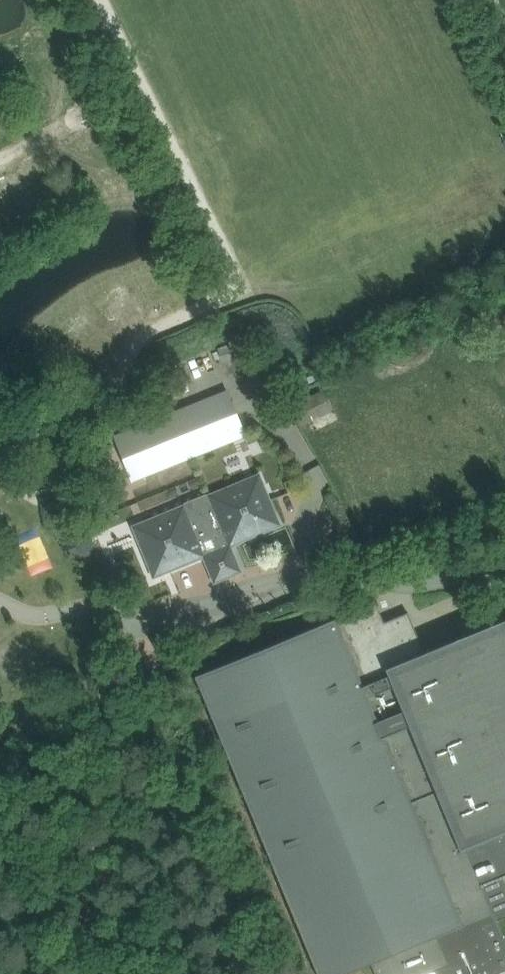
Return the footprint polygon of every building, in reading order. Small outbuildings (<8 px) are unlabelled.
[(226,390),(172,412),(190,459),(245,437),(226,390)] [(288,404),(297,423),(316,413),(319,418),(330,412),(320,390),(288,404)] [(172,412),(113,436),(131,482),(190,459),(172,412)] [(155,536),(139,543),(146,558),(153,577),(187,563),(203,556),(229,545),(223,529),(239,522),(246,539),(279,525),(272,507),(265,491),(249,498),(242,481),(207,495),(183,505),(148,520),(155,536)] [(41,534),(18,543),(30,574),(53,566),(41,534)] [(73,544),(64,547),(67,554),(76,550),(82,553),(89,550),(91,543),(89,537),(82,534),(75,537),(73,544)] [(203,556),(214,582),(240,572),(229,545),(203,556)] [(424,654),(408,612),(375,626),(369,611),(358,615),(356,610),(265,647),(265,648),(195,677),(317,973),(344,973),(370,963),(375,973),(427,973),(434,971),(435,973),(496,973),(504,970),(504,942),(496,921),(504,917),(504,883),(503,878),(504,877),(504,620),(424,654)]
